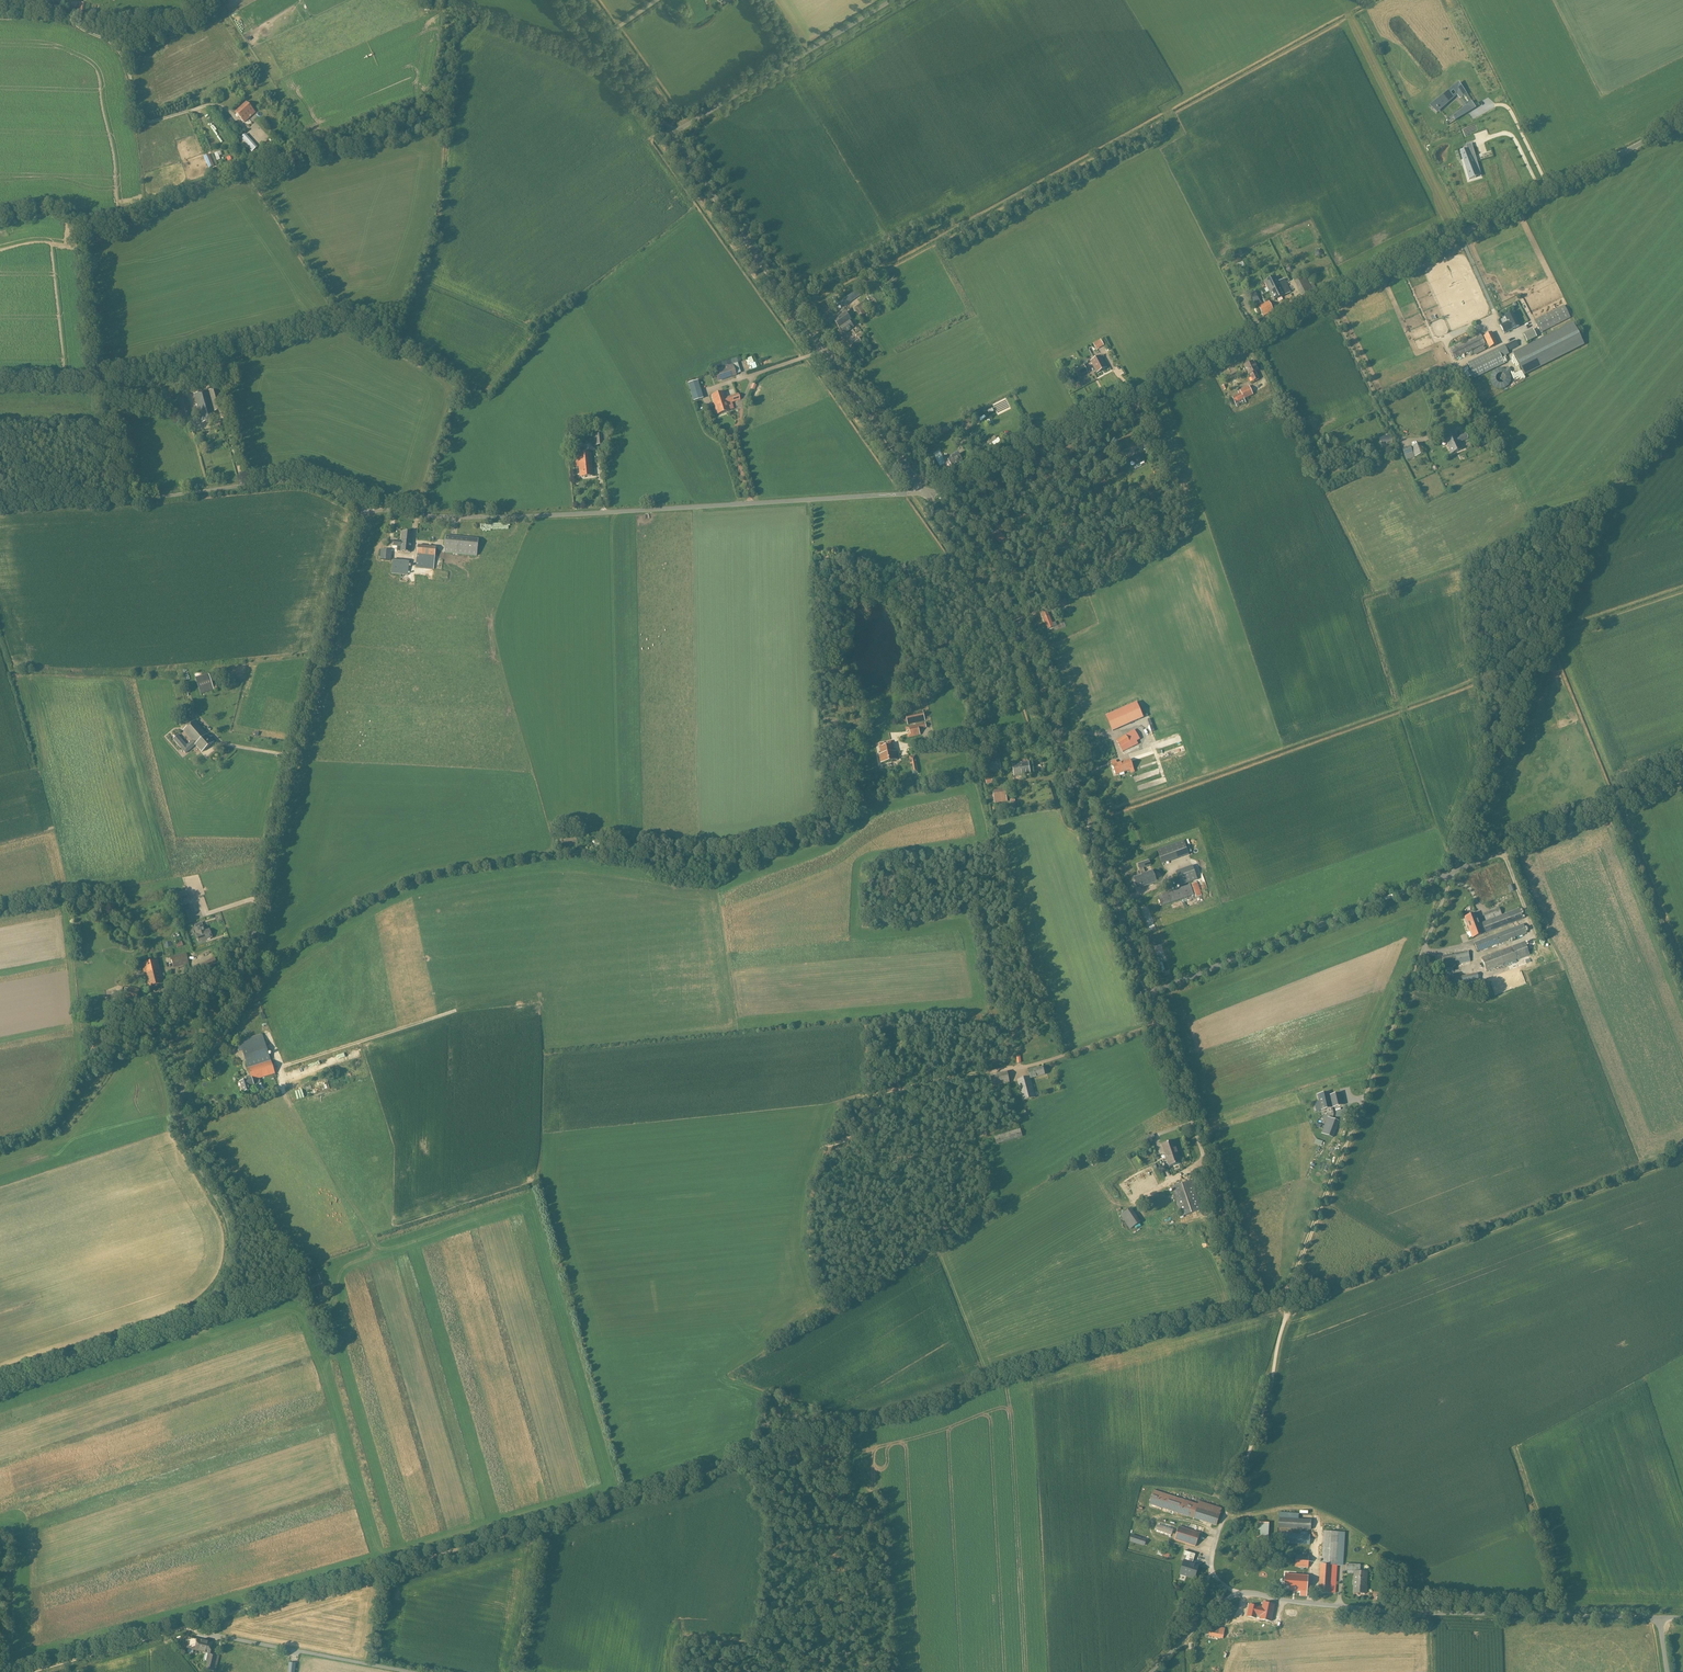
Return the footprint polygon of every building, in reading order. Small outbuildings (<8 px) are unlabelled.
[(1458,97),(1465,92),(1459,83),(1433,103),(1437,107),(1436,108),(1437,109),(1438,109),(1439,110),(1444,107),(1443,106),(1442,104),(1446,101),(1447,103),(1452,99),(1451,98),(1453,96),(1451,93),(1453,91),(1458,97)] [(245,123),(255,113),(246,103),(235,113),(245,123)] [(1456,114),(1460,118),(1467,114),(1463,109),(1456,114)] [(251,153),(257,147),(246,134),(240,139),(251,153)] [(1465,167),(1469,181),(1475,179),(1475,177),(1480,176),(1476,164),(1474,164),(1472,157),(1474,157),(1472,148),(1462,151),(1464,160),(1465,159),(1467,166),(1465,167)] [(211,153),(204,156),(209,169),(216,167),(211,153)] [(1267,288),(1279,282),(1276,276),(1264,282),(1267,288)] [(1302,296),(1312,291),(1305,277),(1295,282),(1302,296)] [(1284,279),(1279,282),(1267,288),(1274,301),(1291,293),(1284,279)] [(1250,294),(1255,306),(1262,303),(1257,291),(1250,294)] [(843,308),(860,296),(857,292),(839,304),(843,308)] [(839,304),(840,303),(835,297),(831,299),(837,307),(840,304),(839,304)] [(1263,317),(1274,311),(1268,301),(1258,307),(1263,317)] [(861,318),(871,311),(865,302),(854,308),(861,318)] [(1541,333),(1570,318),(1564,306),(1534,321),(1541,333)] [(834,321),(839,328),(840,329),(841,328),(845,334),(854,327),(850,321),(851,320),(846,312),(834,321)] [(1504,334),(1519,326),(1513,313),(1505,317),(1507,322),(1500,326),(1504,334)] [(1524,375),(1583,345),(1573,324),(1513,354),(1524,375)] [(1529,342),(1539,337),(1535,329),(1525,333),(1529,342)] [(1489,349),(1498,344),(1492,332),(1483,337),(1489,349)] [(1454,360),(1486,344),(1480,333),(1449,349),(1454,360)] [(858,338),(851,342),(854,347),(861,342),(858,338)] [(1098,349),(1105,345),(1102,339),(1094,343),(1098,349)] [(1515,341),(1505,346),(1507,351),(1518,346),(1515,341)] [(1504,345),(1467,363),(1475,379),(1504,364),(1501,358),(1509,354),(1507,351),(1505,346),(1504,345)] [(1097,373),(1107,368),(1101,356),(1091,361),(1097,373)] [(218,381),(231,378),(227,362),(213,365),(218,381)] [(1249,375),(1250,375),(1253,382),(1259,379),(1255,372),(1258,371),(1253,362),(1244,366),(1249,375)] [(714,370),(718,382),(736,376),(732,364),(714,370)] [(1079,377),(1088,372),(1084,365),(1075,370),(1079,377)] [(1497,390),(1515,383),(1511,372),(1513,372),(1511,367),(1506,369),(1505,367),(1490,373),(1497,390)] [(1244,399),(1253,395),(1249,386),(1237,392),(1238,394),(1232,397),(1237,408),(1246,403),(1244,399)] [(216,419),(215,412),(223,410),(218,389),(194,395),(202,423),(216,419)] [(729,410),(733,409),(732,403),(740,400),(738,394),(725,398),(723,392),(711,396),(717,415),(729,411),(729,410)] [(705,400),(704,394),(695,397),(697,403),(705,400)] [(182,420),(192,417),(186,397),(177,400),(182,420)] [(1466,434),(1457,437),(1455,433),(1444,438),(1451,454),(1462,450),(1459,443),(1468,439),(1466,434)] [(594,446),(608,445),(607,434),(593,435),(594,446)] [(1391,435),(1379,437),(1381,446),(1393,444),(1391,435)] [(991,448),(1001,441),(998,438),(997,439),(994,437),(987,443),(989,445),(988,445),(991,448)] [(1415,457),(1426,454),(1422,443),(1411,446),(1415,457)] [(1406,461),(1414,458),(1410,447),(1402,450),(1406,461)] [(593,476),(592,465),(590,453),(575,454),(576,466),(579,466),(580,477),(593,476)] [(962,461),(959,454),(948,460),(951,465),(954,463),(955,465),(962,461)] [(1140,463),(1143,461),(1139,454),(1131,459),(1132,462),(1134,461),(1136,465),(1138,468),(1142,466),(1140,463)] [(1112,510),(1110,504),(1103,507),(1106,513),(1112,510)] [(403,532),(402,541),(394,541),(393,546),(398,546),(397,551),(410,552),(412,533),(403,532)] [(1001,539),(1004,537),(1000,533),(998,534),(997,533),(994,536),(999,543),(1002,540),(1001,539)] [(476,556),(478,539),(446,536),(444,552),(476,556)] [(436,547),(418,545),(416,567),(434,569),(436,547)] [(391,561),(392,550),(381,549),(380,560),(391,561)] [(408,575),(410,560),(393,559),(392,574),(408,575)] [(1060,606),(1067,603),(1065,598),(1057,601),(1060,606)] [(1053,627),(1060,623),(1059,619),(1051,622),(1046,611),(1040,614),(1043,619),(1043,618),(1048,629),(1053,627)] [(200,695),(214,690),(209,674),(195,678),(200,695)] [(1136,702),(1111,714),(1118,729),(1143,717),(1136,702)] [(906,714),(906,716),(907,721),(908,724),(925,720),(923,710),(907,714),(906,714)] [(194,747),(195,745),(196,745),(202,752),(214,743),(207,735),(195,721),(183,731),(192,741),(187,746),(178,736),(173,739),(185,753),(189,751),(194,747)] [(910,733),(907,734),(908,738),(920,735),(919,730),(919,729),(918,725),(917,725),(906,728),(907,731),(907,732),(910,731),(910,733)] [(1132,745),(1140,740),(1134,730),(1116,741),(1123,752),(1133,747),(1132,745)] [(879,744),(881,754),(879,754),(881,763),(898,760),(896,751),(894,751),(892,742),(887,743),(887,745),(885,745),(884,743),(879,744)] [(909,756),(912,775),(918,774),(915,755),(909,756)] [(990,773),(1001,771),(999,759),(988,761),(990,773)] [(1116,775),(1130,770),(1131,774),(1135,772),(1134,769),(1131,761),(1130,760),(1113,766),(1116,775)] [(1014,776),(1030,774),(1029,763),(1013,765),(1014,776)] [(1009,802),(1008,789),(995,789),(996,802),(1009,802)] [(1166,857),(1163,849),(1158,851),(1161,859),(1166,857)] [(1145,874),(1143,868),(1151,866),(1149,860),(1138,864),(1140,870),(1142,875),(1134,878),(1137,889),(1157,882),(1153,871),(1145,874)] [(1192,865),(1176,871),(1181,885),(1197,880),(1192,865)] [(1196,897),(1202,895),(1198,882),(1192,884),(1196,897)] [(1161,906),(1194,895),(1190,884),(1158,896),(1161,906)] [(1482,923),(1480,924),(1476,913),(1464,918),(1472,938),(1484,934),(1483,934),(1485,933),(1523,919),(1519,909),(1482,923)] [(193,922),(189,910),(182,912),(186,925),(193,922)] [(1477,952),(1526,933),(1523,924),(1474,943),(1477,952)] [(204,926),(195,928),(197,934),(196,934),(199,942),(206,939),(206,940),(212,938),(209,929),(206,931),(204,926)] [(1527,946),(1525,942),(1512,946),(1481,958),(1486,971),(1517,959),(1530,954),(1528,950),(1533,948),(1532,944),(1527,946)] [(1468,952),(1442,957),(1444,967),(1470,962),(1468,952)] [(189,964),(186,954),(171,957),(174,967),(189,964)] [(218,962),(214,956),(202,964),(205,970),(218,962)] [(164,983),(161,972),(161,970),(160,971),(158,960),(142,964),(145,975),(146,975),(149,987),(164,983)] [(1502,980),(1491,984),(1495,995),(1505,991),(1502,980)] [(137,1002),(139,989),(128,986),(125,999),(137,1002)] [(157,1020),(164,1019),(159,998),(152,1000),(157,1020)] [(242,1051),(248,1069),(271,1061),(262,1034),(239,1041),(242,1051)] [(360,1049),(335,1055),(336,1063),(362,1057),(360,1049)] [(275,1074),(271,1061),(248,1069),(251,1078),(252,1082),(253,1081),(275,1074)] [(1031,1078),(1045,1075),(1043,1067),(1028,1071),(1030,1076),(1017,1080),(1022,1101),(1036,1098),(1031,1078)] [(992,1075),(994,1086),(1013,1082),(1010,1071),(992,1075)] [(250,1091),(249,1087),(254,1085),(253,1081),(252,1082),(251,1078),(247,1079),(247,1080),(240,1083),(243,1093),(250,1091)] [(1341,1093),(1330,1095),(1329,1092),(1318,1095),(1321,1110),(1344,1105),(1341,1093)] [(1333,1137),(1338,1125),(1339,1122),(1336,1120),(1327,1117),(1322,1133),(1333,1137)] [(996,1144),(1023,1137),(1020,1129),(994,1136),(996,1144)] [(1169,1166),(1181,1162),(1174,1141),(1162,1145),(1169,1166)] [(1155,1171),(1146,1177),(1153,1188),(1162,1182),(1155,1171)] [(1149,1192),(1141,1175),(1130,1181),(1138,1197),(1149,1192)] [(1181,1217),(1202,1210),(1192,1180),(1171,1187),(1181,1217)] [(1130,1230),(1141,1222),(1131,1208),(1120,1215),(1130,1230)] [(311,1284),(321,1280),(319,1275),(309,1278),(311,1284)] [(318,1300),(324,1298),(320,1286),(314,1288),(318,1300)] [(1192,1503),(1153,1491),(1149,1504),(1188,1516),(1192,1503)] [(1221,1509),(1199,1502),(1197,1508),(1219,1515),(1221,1509)] [(1219,1515),(1197,1508),(1194,1518),(1216,1525),(1219,1515)] [(1311,1520),(1278,1518),(1278,1527),(1310,1529),(1311,1520)] [(1271,1537),(1271,1522),(1259,1522),(1259,1537),(1271,1537)] [(1160,1523),(1157,1531),(1172,1537),(1175,1529),(1160,1523)] [(1191,1530),(1180,1526),(1175,1539),(1186,1543),(1191,1530)] [(1201,1533),(1191,1530),(1186,1543),(1196,1547),(1201,1533)] [(1339,1532),(1324,1531),(1322,1564),(1331,1565),(1337,1565),(1339,1532)] [(1311,1535),(1278,1533),(1277,1542),(1310,1544),(1311,1535)] [(1146,1540),(1132,1535),(1130,1541),(1145,1546),(1146,1540)] [(1193,1554),(1184,1551),(1183,1556),(1186,1557),(1180,1574),(1195,1579),(1199,1566),(1190,1563),(1193,1554)] [(1309,1556),(1296,1555),(1296,1566),(1309,1567),(1309,1556)] [(1322,1564),(1321,1564),(1319,1592),(1329,1593),(1331,1565),(1322,1564)] [(1361,1564),(1347,1564),(1347,1569),(1355,1570),(1355,1572),(1360,1572),(1361,1564)] [(1360,1572),(1355,1572),(1354,1586),(1366,1587),(1367,1572),(1360,1572)] [(1296,1575),(1282,1574),(1281,1589),(1294,1590),(1296,1575)] [(1308,1576),(1296,1575),(1294,1590),(1307,1591),(1308,1576)] [(1275,1605),(1264,1603),(1262,1608),(1261,1616),(1260,1619),(1271,1621),(1275,1605)] [(1262,1608),(1250,1605),(1248,1616),(1256,1618),(1256,1615),(1261,1616),(1262,1608)] [(1285,1610),(1284,1618),(1296,1619),(1297,1611),(1285,1610)] [(1225,1629),(1211,1626),(1209,1636),(1223,1639),(1225,1629)] [(212,1643),(189,1638),(187,1648),(206,1652),(209,1653),(210,1653),(212,1643)] [(219,1657),(209,1655),(207,1661),(206,1669),(216,1671),(219,1657)]
